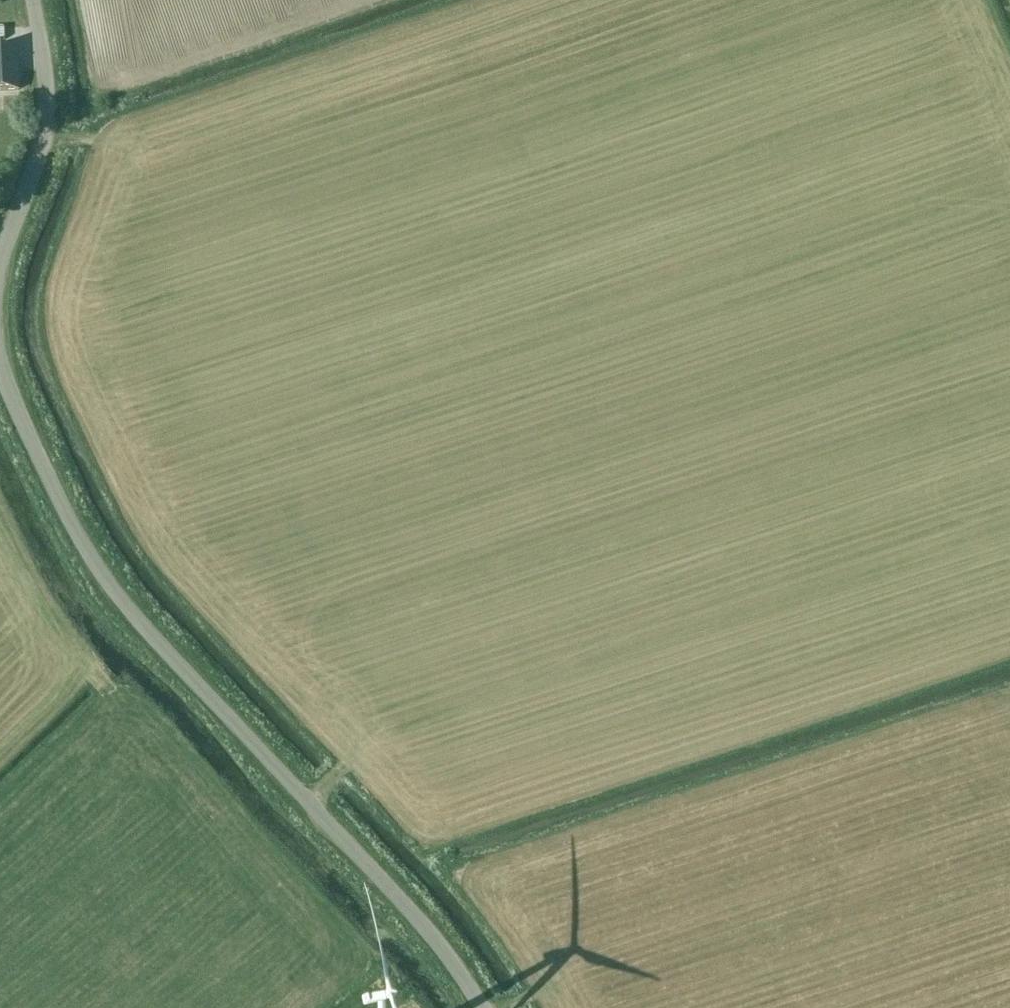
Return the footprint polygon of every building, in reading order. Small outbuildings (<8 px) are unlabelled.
[(20,92),(18,49),(0,50),(0,93),(20,92)]
